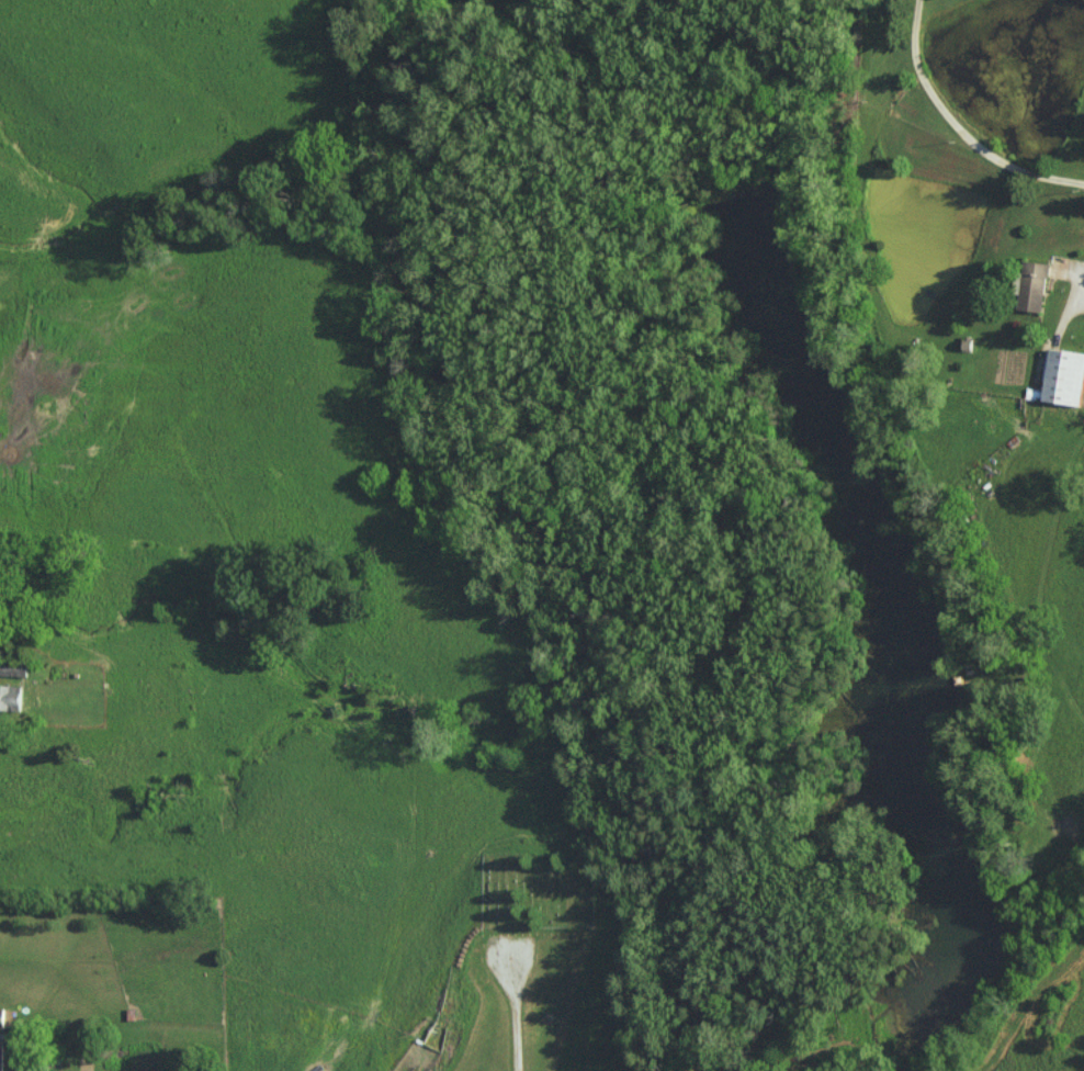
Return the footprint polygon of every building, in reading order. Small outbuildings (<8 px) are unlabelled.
[(1045,311),(1048,263),(1024,261),(1021,310),(1045,311)] [(1051,347),(1043,400),(1081,406),(1083,386),(1083,353),(1051,347)] [(28,660),(0,659),(0,675),(27,676),(28,660)] [(16,711),(17,686),(0,685),(0,710),(16,711)]
